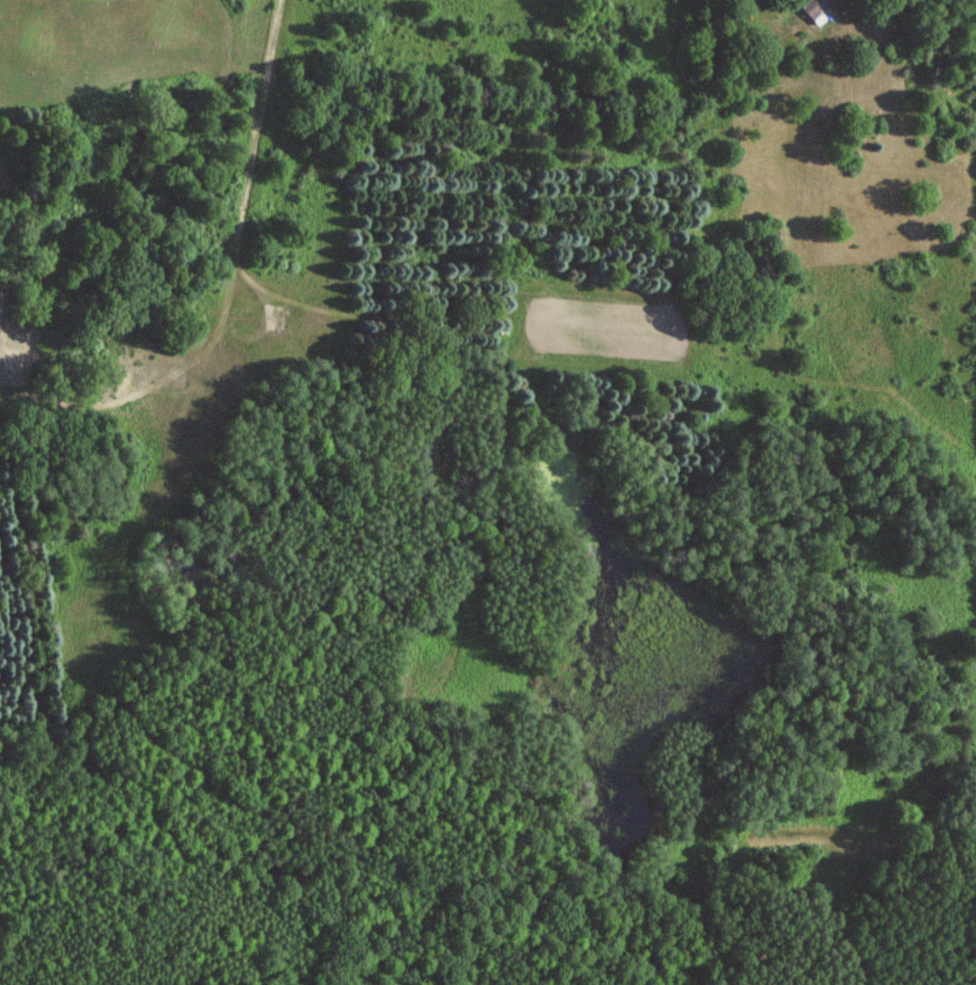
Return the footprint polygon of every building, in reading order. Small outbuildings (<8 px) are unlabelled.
[(828,0),(794,0),(793,1),(810,22),(832,4),(828,0)]
